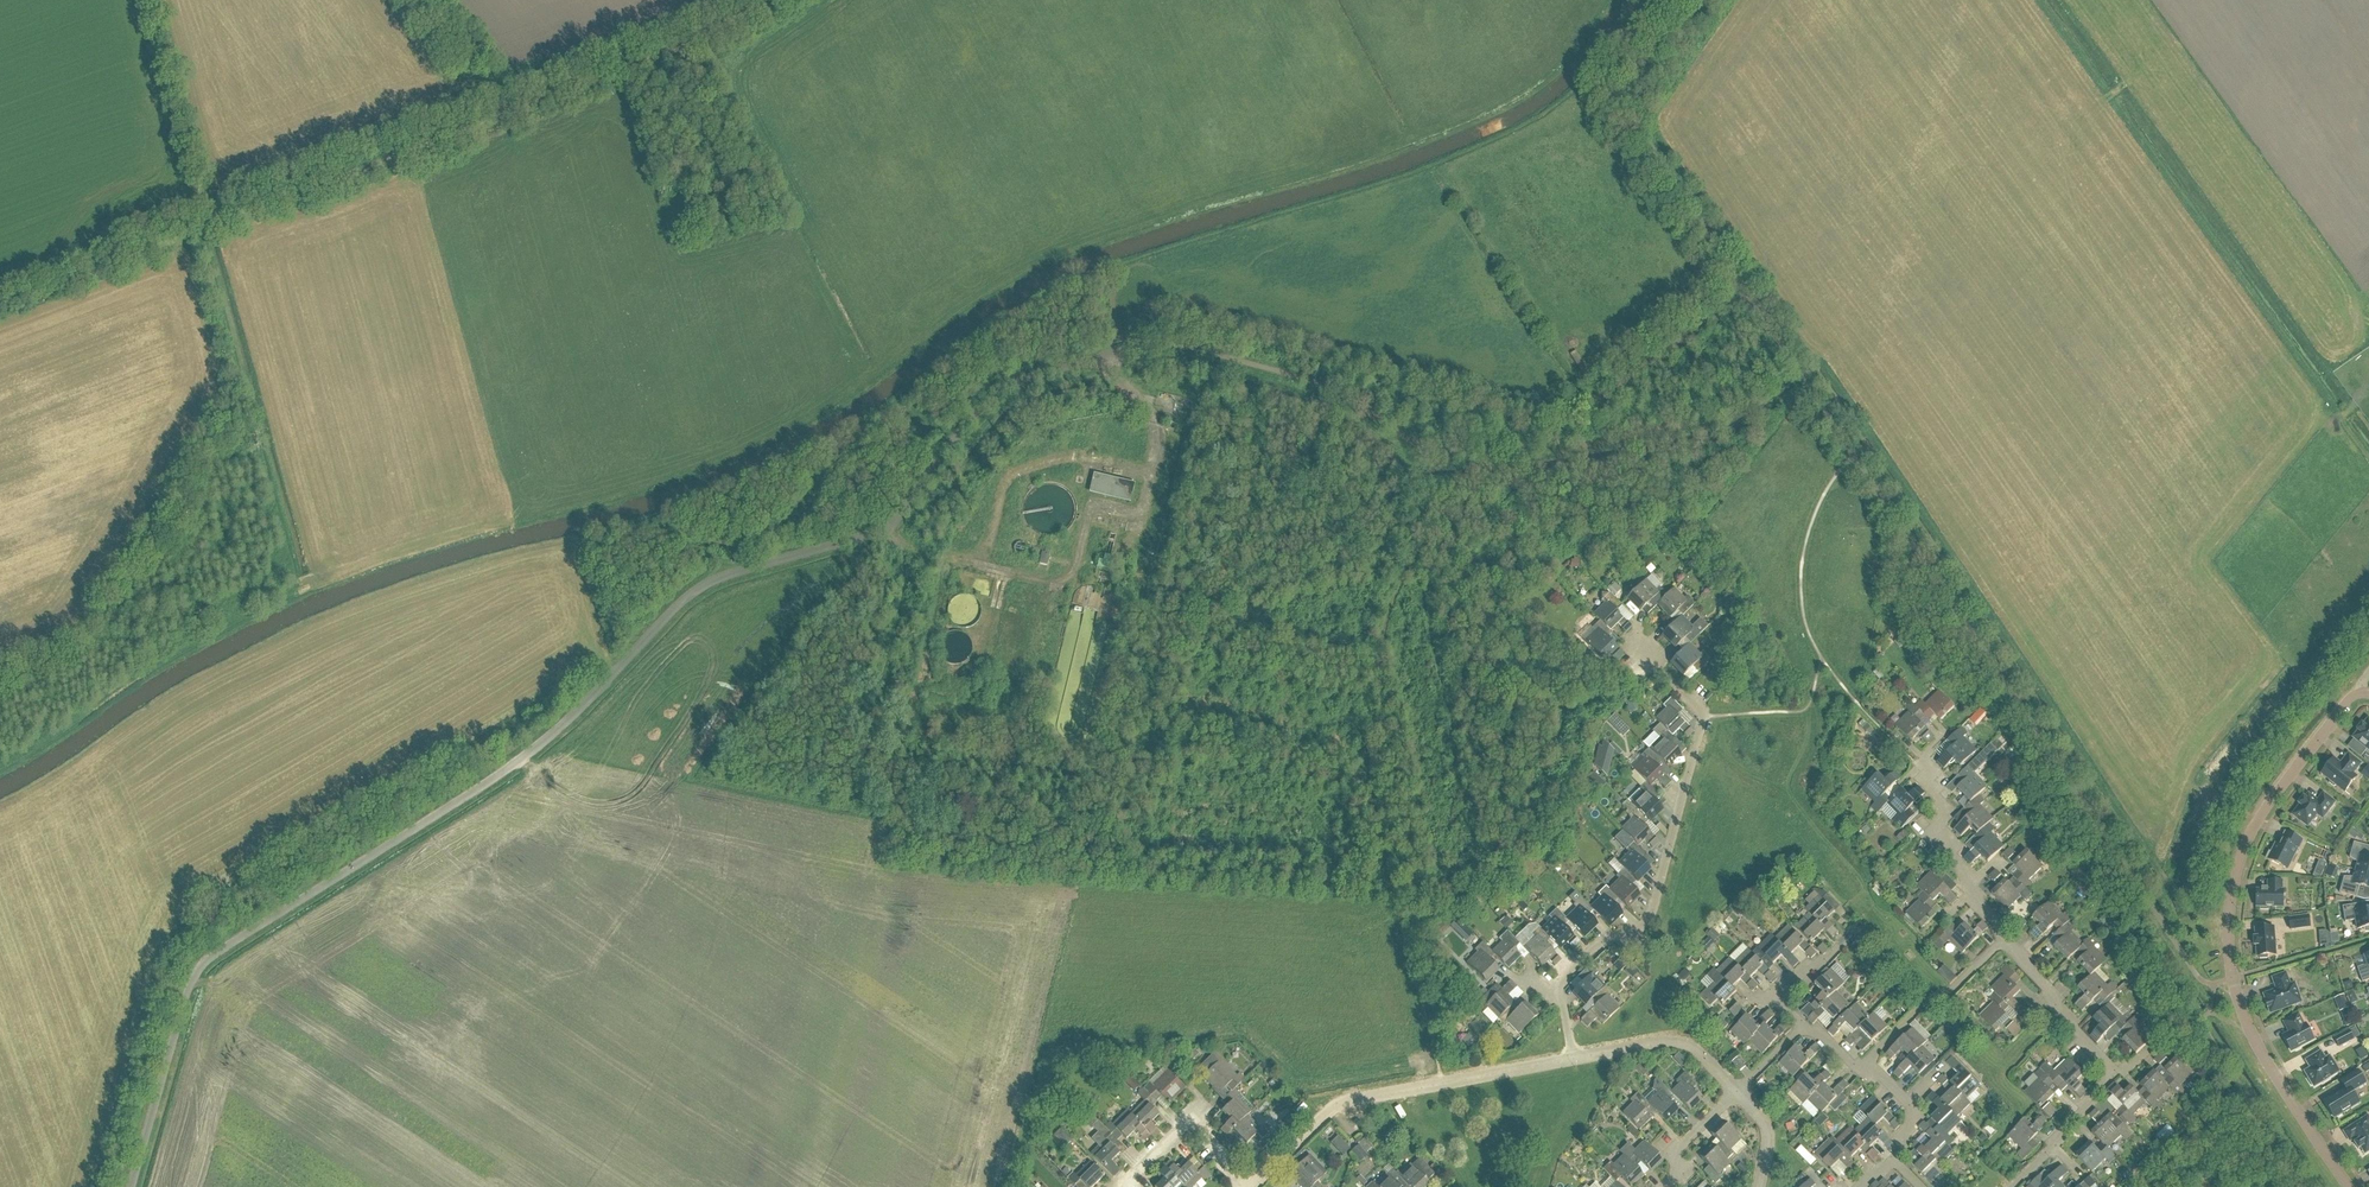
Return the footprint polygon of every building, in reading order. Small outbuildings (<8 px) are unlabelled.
[(1163,401),(1165,415),(1176,414),(1174,400),(1163,401)] [(1130,502),(1134,485),(1094,476),(1090,493),(1130,502)] [(1047,566),(1050,552),(1042,550),(1039,564),(1047,566)] [(1110,564),(1112,558),(1105,556),(1104,563),(1100,562),(1098,570),(1111,573),(1113,565),(1110,564)] [(1692,572),(1700,564),(1696,559),(1687,567),(1692,572)] [(973,584),(974,577),(961,574),(959,581),(973,584)] [(1645,579),(1627,597),(1640,611),(1649,602),(1654,607),(1657,605),(1656,604),(1667,594),(1666,594),(1659,587),(1655,590),(1645,579)] [(1615,595),(1620,590),(1615,584),(1610,589),(1615,595)] [(1656,604),(1657,605),(1669,618),(1677,610),(1682,615),(1695,603),(1687,595),(1684,598),(1673,588),(1666,594),(1667,594),(1656,604)] [(1610,631),(1616,624),(1625,633),(1631,626),(1616,611),(1621,605),(1609,593),(1601,593),(1601,601),(1604,603),(1593,614),(1599,620),(1600,620),(1610,631)] [(948,610),(948,612),(948,615),(949,617),(950,620),(951,622),(953,624),(955,626),(957,627),(959,628),(961,629),(964,629),(967,629),(969,629),(971,628),(974,627),(976,626),(978,624),(979,622),(981,620),(981,617),(982,615),(982,612),(982,610),(981,607),(981,605),(979,603),(978,601),(976,599),(974,598),(971,597),(969,596),(967,595),(964,595),(961,596),(959,597),(957,598),(955,599),(953,601),(951,603),(950,605),(949,607),(948,610)] [(1539,624),(1541,614),(1532,612),(1532,615),(1529,615),(1528,622),(1539,624)] [(1664,632),(1661,635),(1674,649),(1677,646),(1685,638),(1690,643),(1702,631),(1708,625),(1701,617),(1695,623),(1692,626),(1681,615),(1664,632)] [(1612,633),(1610,631),(1600,620),(1599,620),(1592,628),(1595,631),(1584,641),(1601,658),(1605,662),(1611,655),(1618,662),(1624,655),(1607,638),(1612,633)] [(939,646),(939,649),(939,651),(940,653),(941,656),(942,658),(943,660),(945,662),(947,663),(949,664),(951,665),(954,666),(956,666),(959,666),(961,665),(963,664),(965,663),(967,662),(969,660),(971,658),(972,656),(973,653),(973,651),(973,649),(973,646),(973,644),(972,642),(971,639),(969,638),(967,636),(965,634),(963,633),(961,632),(959,632),(956,632),(954,632),(951,632),(949,633),(947,634),(945,636),(943,638),(942,639),(941,642),(940,644),(939,646)] [(1898,639),(1894,643),(1899,648),(1904,645),(1904,644),(1899,639),(1898,639)] [(1699,655),(1689,644),(1669,663),(1682,676),(1685,674),(1692,666),(1697,671),(1710,659),(1702,651),(1699,655)] [(1877,670),(1873,673),(1880,680),(1884,676),(1877,670)] [(1650,679),(1645,684),(1650,689),(1655,685),(1650,679)] [(1925,716),(1924,716),(1929,721),(1935,714),(1941,720),(1955,707),(1939,691),(1926,704),(1921,700),(1916,706),(1915,706),(1925,716)] [(1671,736),(1672,736),(1678,729),(1686,738),(1693,732),(1677,716),(1683,711),(1670,698),(1662,705),(1666,709),(1655,720),(1660,725),(1663,728),(1664,728),(1671,736)] [(1631,713),(1639,710),(1635,700),(1628,703),(1631,713)] [(1915,706),(1916,706),(1911,701),(1905,708),(1909,712),(1895,725),(1911,741),(1918,734),(1928,744),(1935,737),(1919,721),(1924,716),(1925,716),(1915,706)] [(1615,729),(1622,723),(1614,715),(1608,721),(1615,729)] [(1975,726),(1978,722),(1973,717),(1970,721),(1975,726)] [(2359,732),(2353,738),(2354,739),(2348,747),(2360,757),(2367,749),(2368,751),(2368,720),(2368,719),(2363,726),(2362,725),(2358,731),(2359,732)] [(1870,736),(1875,731),(1864,721),(1860,726),(1870,736)] [(1676,740),(1672,736),(1671,736),(1664,728),(1663,728),(1660,725),(1653,732),(1654,733),(1643,744),(1648,749),(1648,748),(1661,761),(1660,761),(1664,766),(1678,752),(1671,745),(1676,740)] [(1961,766),(1977,751),(1964,737),(1968,733),(1962,727),(1947,740),(1953,746),(1937,762),(1944,769),(1954,759),(1961,766)] [(1599,747),(1594,765),(1607,778),(1613,752),(1603,741),(1600,749),(1599,747)] [(1656,766),(1660,761),(1661,761),(1648,748),(1648,749),(1640,756),(1644,759),(1633,770),(1646,782),(1649,786),(1650,786),(1656,780),(1665,790),(1672,783),(1663,773),(1656,766)] [(1982,752),(1972,762),(1978,769),(1989,758),(1982,752)] [(2353,774),(2361,764),(2349,755),(2341,765),(2334,759),(2322,774),(2329,780),(2329,784),(2334,787),(2337,786),(2345,793),(2357,777),(2353,774)] [(1979,795),(1987,787),(1974,773),(1978,769),(1972,762),(1958,776),(1964,783),(1958,789),(1971,802),(1979,795)] [(1891,800),(1891,799),(1886,794),(1902,778),(1895,771),(1885,781),(1878,773),(1862,789),(1875,803),(1871,807),(1877,814),(1886,805),(1891,800)] [(2000,776),(1996,780),(2001,785),(2005,780),(2000,776)] [(1627,800),(1636,809),(1636,808),(1647,820),(1647,819),(1648,820),(1651,823),(1664,811),(1661,807),(1653,799),(1658,794),(1650,786),(1649,786),(1646,782),(1627,800)] [(1886,805),(1899,818),(1894,822),(1901,829),(1915,815),(1909,809),(1925,793),(1918,787),(1908,796),(1901,789),(1891,799),(1891,800),(1886,805)] [(2335,803),(2323,794),(2318,802),(2308,795),(2305,798),(2304,797),(2298,804),(2300,806),(2293,815),(2308,827),(2318,813),(2324,818),(2335,803)] [(1985,801),(1979,795),(1971,802),(1964,808),(1970,814),(1964,821),(1954,830),(1961,838),(1971,828),(1977,834),(1989,822),(1990,823),(1994,819),(1980,805),(1985,801)] [(1585,796),(1581,800),(1586,806),(1587,807),(1592,803),(1588,799),(1585,796)] [(1643,825),(1648,820),(1647,819),(1647,820),(1636,808),(1636,809),(1628,816),(1631,819),(1621,830),(1622,831),(1633,842),(1637,846),(1644,840),(1652,848),(1659,841),(1643,825)] [(1977,834),(1975,836),(1981,843),(1965,859),(1971,865),(1981,855),(1988,862),(2004,846),(1991,833),(1995,829),(1990,823),(1989,822),(1977,834)] [(1866,836),(1872,831),(1867,826),(1862,831),(1866,836)] [(1622,831),(1615,839),(1626,849),(1629,853),(1618,863),(1623,868),(1624,868),(1635,880),(1636,881),(1639,884),(1649,873),(1652,871),(1648,867),(1641,860),(1646,855),(1637,846),(1633,842),(1622,831)] [(2299,850),(2303,842),(2285,833),(2279,846),(2276,845),(2271,854),(2269,853),(2266,859),(2288,870),(2298,849),(2299,850)] [(2368,874),(2368,860),(2368,859),(2368,856),(2368,847),(2354,843),(2350,858),(2358,863),(2356,871),(2368,874)] [(2027,891),(2028,890),(2033,884),(2029,880),(2043,867),(2027,851),(2019,859),(2010,849),(2004,855),(2019,871),(2013,877),(2017,881),(2018,881),(2027,891)] [(2324,851),(2321,859),(2328,862),(2331,854),(2324,851)] [(1790,872),(1796,866),(1795,865),(1799,860),(1794,855),(1792,857),(1784,865),(1790,872)] [(1933,902),(1934,901),(1940,894),(1950,904),(1957,898),(1941,882),(1947,876),(1933,862),(1927,868),(1931,873),(1917,886),(1921,890),(1922,889),(1933,902)] [(2320,883),(2325,868),(2318,866),(2314,881),(2320,883)] [(1776,868),(1776,867),(1770,872),(1771,873),(1778,880),(1783,875),(1776,868)] [(1630,886),(1636,881),(1635,880),(1624,868),(1623,868),(1616,876),(1619,879),(1608,889),(1617,899),(1628,910),(1641,897),(1638,894),(1630,886)] [(2018,881),(2017,881),(2012,886),(1996,870),(1990,877),(1999,887),(1992,894),(2007,910),(2021,896),(2025,901),(2032,894),(2028,890),(2027,891),(2018,881)] [(2356,871),(2354,878),(2344,878),(2340,893),(2357,898),(2360,887),(2368,889),(2368,874),(2356,871)] [(2282,891),(2282,882),(2268,881),(2268,890),(2263,889),(2263,891),(2257,891),(2257,907),(2260,907),(2260,910),(2269,910),(2269,908),(2283,908),(2283,891),(2282,891)] [(1879,897),(1887,890),(1880,883),(1873,890),(1879,897)] [(1608,889),(1605,886),(1598,894),(1601,897),(1590,907),(1590,908),(1592,910),(1606,924),(1610,928),(1623,915),(1620,911),(1612,904),(1617,899),(1608,889)] [(1936,903),(1934,901),(1933,902),(1922,889),(1921,890),(1915,896),(1920,900),(1906,914),(1922,930),(1936,916),(1930,909),(1936,903)] [(1825,930),(1833,938),(1838,932),(1826,920),(1835,912),(1840,907),(1825,892),(1820,897),(1819,896),(1805,910),(1809,914),(1810,914),(1825,930)] [(1566,918),(1565,919),(1568,921),(1568,922),(1581,936),(1585,940),(1599,926),(1595,923),(1587,915),(1592,910),(1590,908),(1590,907),(1576,893),(1571,898),(1575,903),(1573,906),(1576,908),(1566,918)] [(1517,897),(1513,902),(1516,905),(1524,912),(1529,908),(1520,900),(1517,897)] [(2069,921),(2074,917),(2067,911),(2063,915),(2050,902),(2034,917),(2041,924),(2031,934),(2038,941),(2054,925),(2059,930),(2060,931),(2069,921)] [(1740,915),(1741,914),(1742,913),(1743,911),(1737,905),(1735,903),(1730,908),(1732,910),(1738,916),(1740,915)] [(2363,904),(2343,907),(2345,922),(2356,921),(2358,929),(2365,928),(2365,932),(2368,932),(2368,911),(2364,912),(2363,904)] [(2326,920),(2336,921),(2338,907),(2328,906),(2326,920)] [(1565,919),(1566,918),(1556,908),(1548,916),(1551,919),(1541,929),(1541,930),(1550,939),(1561,951),(1568,944),(1572,949),(1579,942),(1563,926),(1568,922),(1568,921),(1565,919)] [(1811,943),(1825,930),(1810,914),(1809,914),(1796,927),(1811,943)] [(2010,916),(2006,921),(2011,926),(2015,921),(2010,916)] [(2291,931),(2312,929),(2310,916),(2290,919),(2291,931)] [(1513,924),(1506,917),(1499,924),(1505,931),(1513,924)] [(1724,931),(1729,926),(1723,920),(1718,924),(1724,931)] [(2076,928),(2069,921),(2060,931),(2059,930),(2055,934),(2061,940),(2054,946),(2068,961),(2079,951),(2084,945),(2071,932),(2076,928)] [(1962,953),(1988,929),(1982,922),(1976,927),(1977,928),(1972,932),(1964,924),(1958,930),(1953,924),(1938,938),(1945,944),(1949,940),(1962,953)] [(1541,930),(1541,929),(1538,926),(1530,934),(1533,937),(1522,948),(1539,965),(1542,968),(1549,961),(1556,968),(1562,961),(1552,952),(1545,944),(1550,939),(1541,930)] [(1791,955),(1799,947),(1811,959),(1817,954),(1789,926),(1776,939),(1775,939),(1787,951),(1791,955)] [(2276,955),(2274,928),(2255,929),(2256,938),(2254,938),(2254,946),(2256,946),(2257,957),(2260,957),(2260,959),(2268,959),(2267,956),(2276,955)] [(1715,943),(1720,938),(1714,930),(1708,935),(1715,943)] [(1494,955),(1508,969),(1521,956),(1514,949),(1519,943),(1507,931),(1499,938),(1502,941),(1492,952),(1491,952),(1494,955)] [(1775,939),(1776,939),(1772,934),(1757,948),(1773,965),(1782,956),(1793,968),(1799,963),(1791,955),(1787,951),(1775,939)] [(2095,972),(2095,973),(2107,961),(2094,947),(2099,943),(2093,936),(2084,945),(2079,951),(2084,956),(2078,962),(2091,976),(2095,972)] [(1945,944),(1938,938),(1932,944),(1938,950),(1942,950),(1945,948),(1943,946),(1945,944)] [(1491,952),(1492,952),(1482,942),(1474,949),(1477,953),(1466,963),(1483,980),(1496,967),(1489,960),(1494,955),(1491,952)] [(1823,955),(1829,950),(1823,944),(1818,950),(1823,955)] [(1750,979),(1751,978),(1759,970),(1770,982),(1775,977),(1748,949),(1735,962),(1734,963),(1746,975),(1750,979)] [(2365,956),(2368,965),(2357,968),(2362,983),(2368,981),(2368,955),(2365,956)] [(1629,963),(1623,957),(1617,963),(1623,969),(1629,963)] [(1734,963),(1735,962),(1731,958),(1716,972),(1720,976),(1721,976),(1732,988),(1733,987),(1741,979),(1753,991),(1758,986),(1751,978),(1750,979),(1746,975),(1734,963)] [(1631,963),(1624,970),(1632,978),(1639,971),(1631,963)] [(1586,1005),(1592,999),(1591,999),(1604,986),(1594,976),(1597,973),(1589,965),(1577,977),(1582,982),(1574,990),(1572,992),(1586,1005)] [(2007,1004),(2010,1007),(2018,1015),(2023,1010),(2012,999),(2021,991),(2015,985),(2021,979),(2007,965),(2000,971),(2005,976),(1991,989),(1995,993),(1996,992),(2007,1005),(2007,1004)] [(1811,1005),(1816,1010),(1817,1011),(1820,1007),(1822,1005),(1828,998),(1829,999),(1836,992),(1845,983),(1831,969),(1829,971),(1822,978),(1815,985),(1823,993),(1811,1005)] [(1686,983),(1693,975),(1687,970),(1680,977),(1686,983)] [(1713,983),(1703,993),(1714,1004),(1718,1001),(1723,1005),(1737,992),(1733,987),(1732,988),(1721,976),(1720,976),(1716,972),(1715,971),(1708,978),(1713,983)] [(1950,972),(1944,979),(1950,985),(1957,978),(1950,972)] [(2108,986),(2095,973),(2095,972),(2091,976),(2078,988),(2085,995),(2075,1005),(2082,1012),(2098,996),(2104,1002),(2109,998),(2119,988),(2112,982),(2108,986)] [(2290,986),(2286,974),(2273,979),(2277,991),(2264,995),(2267,1004),(2266,1004),(2268,1009),(2269,1008),(2271,1014),(2301,1003),(2295,984),(2290,986)] [(1510,1007),(1515,1003),(1508,996),(1516,987),(1510,981),(1494,996),(1489,991),(1476,1003),(1484,1011),(1487,1008),(1497,1019),(1510,1007)] [(2351,981),(2343,984),(2346,991),(2354,989),(2351,981)] [(1591,999),(1592,999),(1596,1004),(1582,1018),(1590,1025),(1596,1019),(1602,1025),(1619,1008),(1608,997),(1612,994),(1604,986),(1591,999)] [(1478,1000),(1483,995),(1478,991),(1474,995),(1478,1000)] [(1817,1011),(1816,1010),(1813,1013),(1808,1019),(1813,1024),(1825,1013),(1833,1022),(1850,1005),(1836,992),(1829,999),(1828,998),(1822,1005),(1820,1007),(1817,1011)] [(2004,1012),(2010,1007),(2007,1004),(2007,1005),(1996,992),(1995,993),(1989,999),(1993,1003),(1980,1017),(1996,1032),(2003,1026),(2015,1039),(2022,1032),(2010,1019),(2004,1012)] [(2353,992),(2346,995),(2350,1006),(2358,1003),(2353,992)] [(1711,1007),(1714,1004),(1703,993),(1700,996),(1711,1007)] [(2148,993),(2144,997),(2149,1001),(2152,998),(2148,993)] [(2339,1014),(2349,1010),(2344,997),(2334,1000),(2339,1014)] [(1909,998),(1904,1003),(1910,1008),(1914,1003),(1909,998)] [(2104,1002),(2101,1005),(2105,1009),(2110,1004),(2113,1001),(2109,998),(2104,1002)] [(1510,1007),(1497,1019),(1505,1027),(1508,1024),(1519,1034),(1538,1015),(1525,1002),(1522,1004),(1515,1011),(1510,1007)] [(1735,1017),(1743,1009),(1738,1003),(1729,1012),(1735,1017)] [(1870,1018),(1869,1017),(1856,1004),(1841,1019),(1834,1026),(1828,1031),(1834,1036),(1839,1031),(1846,1025),(1854,1033),(1870,1018)] [(2101,1027),(2091,1037),(2098,1044),(2108,1033),(2114,1027),(2115,1028),(2120,1033),(2124,1029),(2124,1028),(2134,1019),(2133,1019),(2127,1013),(2123,1017),(2110,1004),(2105,1009),(2104,1009),(2094,1019),(2101,1027)] [(1934,1007),(1927,1012),(1930,1016),(1937,1012),(1934,1007)] [(1765,1025),(1773,1017),(1767,1011),(1755,1023),(1747,1015),(1731,1031),(1745,1045),(1749,1041),(1750,1040),(1765,1025)] [(1854,1033),(1846,1040),(1851,1046),(1863,1034),(1872,1042),(1888,1027),(1874,1013),(1869,1017),(1870,1018),(1854,1033)] [(1945,1013),(1939,1019),(1944,1024),(1950,1018),(1945,1013)] [(2124,1028),(2124,1029),(2129,1035),(2123,1041),(2137,1055),(2153,1039),(2140,1025),(2144,1021),(2137,1015),(2133,1019),(2134,1019),(2124,1028)] [(2304,1026),(2298,1015),(2284,1023),(2290,1033),(2284,1037),(2291,1052),(2294,1050),(2296,1051),(2300,1048),(2301,1047),(2314,1040),(2306,1025),(2304,1026)] [(1723,1030),(1728,1025),(1720,1017),(1715,1021),(1723,1030)] [(1750,1040),(1749,1041),(1762,1054),(1778,1038),(1791,1027),(1785,1021),(1779,1026),(1780,1027),(1773,1033),(1765,1025),(1750,1040)] [(1954,1023),(1948,1029),(1953,1034),(1959,1028),(1954,1023)] [(1902,1049),(1910,1057),(1911,1057),(1922,1046),(1926,1042),(1912,1028),(1890,1050),(1885,1056),(1890,1061),(1896,1055),(1902,1049)] [(2335,1039),(2340,1049),(2355,1041),(2350,1031),(2335,1039)] [(1466,1051),(1474,1046),(1469,1039),(1461,1044),(1466,1051)] [(1804,1056),(1797,1048),(1796,1047),(1779,1063),(1793,1077),(1821,1049),(1816,1044),(1804,1056)] [(1896,1071),(1894,1073),(1894,1074),(1899,1079),(1905,1073),(1911,1067),(1920,1075),(1935,1059),(1922,1046),(1911,1057),(1910,1057),(1896,1071)] [(1198,1054),(1195,1051),(1186,1052),(1183,1055),(1190,1062),(1198,1054)] [(1946,1063),(1955,1055),(1952,1052),(1944,1060),(1946,1063)] [(2326,1060),(2321,1052),(2307,1061),(2311,1069),(2305,1072),(2309,1078),(2308,1079),(2312,1086),(2313,1085),(2315,1087),(2322,1082),(2323,1084),(2329,1080),(2329,1078),(2339,1072),(2330,1057),(2326,1060)] [(1220,1060),(1216,1056),(1214,1053),(1198,1068),(1201,1071),(1205,1075),(1203,1077),(1219,1094),(1226,1087),(1231,1092),(1234,1089),(1245,1079),(1239,1073),(1236,1076),(1220,1060)] [(1678,1063),(1683,1058),(1678,1053),(1674,1058),(1678,1063)] [(2170,1077),(2165,1082),(2170,1088),(2169,1088),(2178,1097),(2185,1090),(2180,1086),(2194,1072),(2178,1056),(2170,1064),(2161,1054),(2155,1060),(2170,1077)] [(1733,1062),(1740,1071),(1741,1070),(1746,1066),(1738,1057),(1733,1062)] [(1966,1100),(1967,1099),(1980,1086),(1964,1070),(1953,1058),(1947,1064),(1959,1076),(1951,1083),(1950,1084),(1955,1088),(1966,1100)] [(2084,1074),(2069,1058),(2055,1072),(2047,1063),(2040,1069),(2045,1073),(2045,1074),(2054,1083),(2058,1088),(2064,1082),(2080,1098),(2087,1091),(2077,1081),(2084,1074)] [(1643,1078),(1649,1072),(1641,1064),(1635,1069),(1643,1078)] [(2045,1073),(2040,1069),(2024,1084),(2029,1089),(2025,1093),(2049,1118),(2055,1112),(2047,1103),(2055,1095),(2048,1089),(2054,1083),(2045,1074),(2045,1073)] [(1143,1089),(1156,1102),(1161,1097),(1168,1104),(1185,1088),(1168,1071),(1152,1086),(1149,1083),(1143,1089)] [(1806,1074),(1790,1090),(1804,1104),(1808,1100),(1819,1088),(1823,1084),(1831,1076),(1826,1071),(1814,1083),(1806,1074)] [(2165,1082),(2156,1073),(2155,1071),(2140,1085),(2147,1091),(2141,1097),(2146,1102),(2146,1103),(2154,1111),(2161,1105),(2157,1100),(2169,1088),(2170,1088),(2165,1082)] [(2339,1118),(2342,1116),(2343,1114),(2360,1103),(2353,1092),(2366,1084),(2358,1071),(2341,1082),(2346,1089),(2325,1102),(2335,1119),(2337,1117),(2339,1118)] [(1674,1095),(1673,1096),(1687,1110),(1699,1098),(1691,1090),(1697,1085),(1684,1072),(1677,1079),(1680,1082),(1670,1092),(1674,1095)] [(1950,1084),(1951,1083),(1949,1081),(1943,1076),(1938,1081),(1950,1093),(1942,1101),(1941,1101),(1957,1117),(1971,1104),(1967,1099),(1966,1100),(1955,1088),(1950,1084)] [(1129,1077),(1124,1082),(1129,1087),(1134,1082),(1129,1077)] [(1275,1078),(1269,1084),(1274,1090),(1280,1084),(1275,1078)] [(1623,1090),(1628,1084),(1622,1078),(1616,1083),(1623,1090)] [(1670,1092),(1658,1079),(1655,1082),(1653,1089),(1655,1091),(1645,1100),(1647,1102),(1646,1102),(1650,1106),(1663,1120),(1676,1108),(1668,1100),(1673,1096),(1674,1095),(1670,1092)] [(1808,1100),(1821,1114),(1849,1086),(1844,1081),(1832,1093),(1823,1084),(1819,1088),(1808,1100)] [(1763,1089),(1760,1092),(1768,1101),(1772,1098),(1776,1094),(1768,1085),(1763,1089)] [(2141,1097),(2131,1086),(2123,1094),(2114,1085),(2108,1091),(2123,1106),(2117,1112),(2131,1126),(2137,1120),(2133,1115),(2146,1103),(2146,1102),(2141,1097)] [(1151,1107),(1156,1102),(1143,1089),(1138,1095),(1144,1101),(1131,1115),(1130,1115),(1140,1126),(1154,1140),(1160,1134),(1150,1124),(1159,1115),(1151,1107)] [(1247,1116),(1251,1112),(1237,1098),(1240,1095),(1234,1089),(1231,1092),(1221,1102),(1226,1107),(1222,1111),(1231,1120),(1220,1130),(1226,1135),(1236,1125),(1236,1126),(1247,1116)] [(1647,1102),(1645,1100),(1637,1092),(1629,1099),(1633,1103),(1623,1113),(1640,1130),(1652,1118),(1645,1111),(1650,1106),(1646,1102),(1647,1102)] [(1939,1127),(1934,1132),(1938,1136),(1949,1147),(1954,1142),(1947,1135),(1961,1121),(1957,1117),(1941,1101),(1942,1101),(1934,1093),(1928,1098),(1940,1110),(1931,1119),(1939,1127)] [(1876,1127),(1876,1126),(1884,1118),(1896,1130),(1901,1125),(1874,1097),(1860,1111),(1868,1119),(1876,1127)] [(1836,1100),(1830,1106),(1835,1112),(1841,1106),(1836,1100)] [(1130,1115),(1131,1115),(1127,1111),(1112,1125),(1110,1122),(1104,1128),(1117,1141),(1122,1136),(1126,1140),(1135,1131),(1145,1141),(1150,1136),(1140,1126),(1130,1115)] [(2092,1133),(2102,1144),(2102,1143),(2107,1149),(2108,1148),(2121,1135),(2125,1140),(2131,1133),(2118,1120),(2112,1127),(2096,1111),(2089,1117),(2098,1126),(2092,1133)] [(1260,1130),(1247,1116),(1236,1126),(1236,1125),(1226,1135),(1226,1136),(1232,1129),(1247,1144),(1251,1140),(1256,1146),(1269,1133),(1263,1127),(1260,1130)] [(2368,1116),(2344,1132),(2350,1142),(2355,1138),(2357,1142),(2355,1144),(2359,1150),(2361,1148),(2365,1154),(2368,1152),(2368,1118),(2368,1116)] [(1284,1118),(1277,1126),(1283,1132),(1291,1125),(1284,1118)] [(2018,1153),(2024,1159),(2038,1146),(2032,1140),(2048,1125),(2042,1118),(2032,1128),(2025,1120),(2009,1135),(2022,1149),(2018,1153)] [(1868,1119),(1859,1128),(1855,1132),(1855,1133),(1866,1144),(1870,1148),(1878,1140),(1885,1146),(1890,1141),(1876,1126),(1876,1127),(1868,1119)] [(1098,1147),(1091,1154),(1105,1168),(1114,1178),(1120,1172),(1110,1163),(1119,1154),(1112,1146),(1117,1141),(1104,1128),(1099,1122),(1093,1128),(1099,1134),(1092,1142),(1098,1147)] [(1726,1160),(1727,1160),(1734,1153),(1731,1149),(1741,1140),(1725,1123),(1712,1135),(1719,1142),(1714,1147),(1714,1148),(1726,1160)] [(1794,1130),(1793,1123),(1788,1124),(1786,1125),(1788,1132),(1793,1130),(1794,1130)] [(1933,1141),(1925,1149),(1924,1150),(1929,1154),(1941,1166),(1941,1165),(1954,1152),(1949,1147),(1938,1136),(1934,1132),(1932,1130),(1927,1124),(1921,1129),(1926,1135),(1933,1141)] [(1847,1152),(1845,1154),(1850,1160),(1861,1149),(1868,1157),(1874,1151),(1870,1148),(1866,1144),(1855,1133),(1855,1132),(1851,1127),(1837,1141),(1847,1152)] [(1650,1133),(1645,1137),(1650,1143),(1655,1139),(1650,1133)] [(1983,1134),(1979,1139),(1984,1144),(1989,1140),(1983,1134)] [(1343,1155),(1350,1148),(1338,1136),(1331,1143),(1343,1155)] [(1367,1154),(1372,1149),(1360,1136),(1355,1141),(1367,1154)] [(1837,1141),(1833,1137),(1830,1139),(1845,1154),(1847,1152),(1837,1141)] [(1830,1139),(1816,1153),(1831,1169),(1840,1161),(1852,1173),(1857,1167),(1852,1162),(1850,1160),(1845,1154),(1830,1139)] [(1627,1144),(1620,1151),(1623,1155),(1636,1168),(1641,1163),(1651,1173),(1663,1161),(1644,1141),(1634,1151),(1627,1144)] [(1890,1152),(1896,1146),(1890,1141),(1885,1146),(1890,1152)] [(1945,1170),(1941,1165),(1941,1166),(1929,1154),(1924,1150),(1925,1149),(1923,1147),(1917,1141),(1912,1147),(1924,1159),(1915,1168),(1931,1184),(1945,1170)] [(2102,1143),(2102,1144),(2097,1149),(2091,1143),(2076,1157),(2092,1172),(2105,1159),(2110,1163),(2116,1157),(2108,1148),(2107,1149),(2102,1143)] [(1730,1163),(1727,1160),(1726,1160),(1714,1148),(1714,1147),(1712,1145),(1699,1157),(1708,1166),(1704,1171),(1703,1171),(1716,1184),(1723,1176),(1720,1173),(1730,1163)] [(1350,1152),(1359,1163),(1368,1156),(1359,1146),(1350,1152)] [(1874,1151),(1868,1157),(1872,1161),(1878,1155),(1874,1151)] [(1807,1152),(1802,1157),(1808,1163),(1813,1158),(1807,1152)] [(1317,1183),(1327,1172),(1310,1155),(1294,1171),(1298,1176),(1295,1179),(1302,1186),(1311,1186),(1316,1182),(1317,1183)] [(1640,1172),(1636,1168),(1623,1155),(1613,1165),(1610,1162),(1603,1169),(1616,1182),(1616,1181),(1621,1177),(1628,1184),(1640,1172)] [(1387,1174),(1390,1178),(1391,1179),(1399,1186),(1406,1186),(1407,1186),(1408,1186),(1421,1186),(1427,1181),(1434,1174),(1419,1158),(1412,1166),(1411,1164),(1400,1174),(1397,1171),(1396,1173),(1392,1169),(1387,1174)] [(1085,1186),(1086,1186),(1093,1186),(1104,1176),(1090,1162),(1076,1176),(1073,1173),(1067,1179),(1075,1186),(1085,1186)] [(1202,1178),(1205,1181),(1210,1175),(1197,1162),(1192,1167),(1188,1163),(1180,1172),(1170,1162),(1164,1167),(1174,1177),(1174,1178),(1183,1186),(1193,1186),(1202,1178)] [(1434,1172),(1439,1168),(1434,1163),(1430,1167),(1434,1172)] [(1164,1167),(1161,1164),(1160,1164),(1155,1170),(1164,1180),(1157,1186),(1183,1186),(1174,1178),(1174,1177),(1164,1167)] [(1750,1172),(1742,1164),(1737,1168),(1745,1176),(1750,1172)] [(2059,1182),(2068,1173),(2062,1166),(2052,1176),(2052,1175),(2046,1181),(2040,1175),(2033,1182),(2028,1186),(2027,1186),(2063,1186),(2059,1182)] [(1391,1179),(1390,1178),(1387,1174),(1377,1184),(1374,1181),(1368,1186),(1399,1186),(1391,1179)] [(1368,1183),(1361,1176),(1358,1179),(1359,1181),(1364,1186),(1368,1183)] [(2096,1184),(2090,1178),(2080,1186),(2093,1186),(2096,1184)] [(1816,1184),(1811,1179),(1805,1184),(1803,1186),(1814,1186),(1816,1184)]
